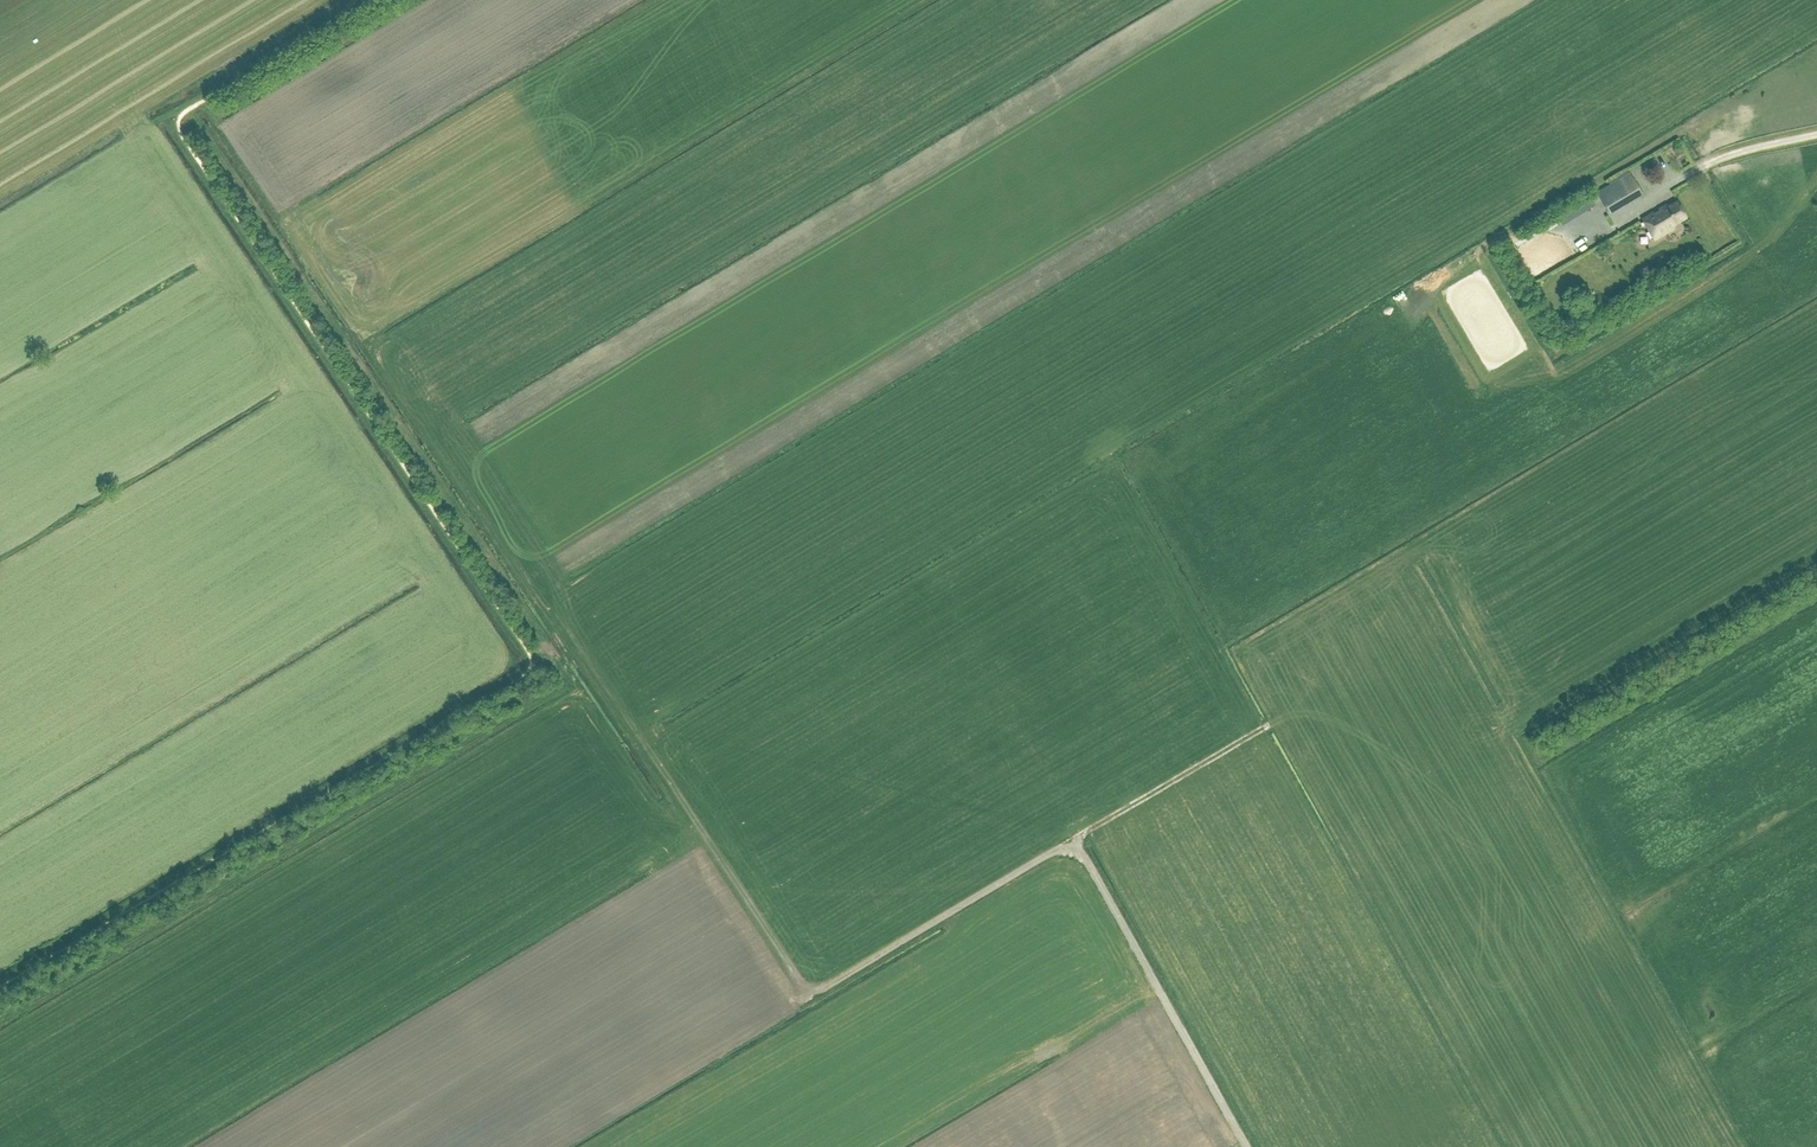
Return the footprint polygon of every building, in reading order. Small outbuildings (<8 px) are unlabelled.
[(1610,215),(1644,195),(1628,169),(1608,181),(1610,185),(1597,193),(1610,215)] [(1655,242),(1676,229),(1674,227),(1688,219),(1677,201),(1668,207),(1666,204),(1657,209),(1659,211),(1653,214),(1652,212),(1641,219),(1655,242)]
